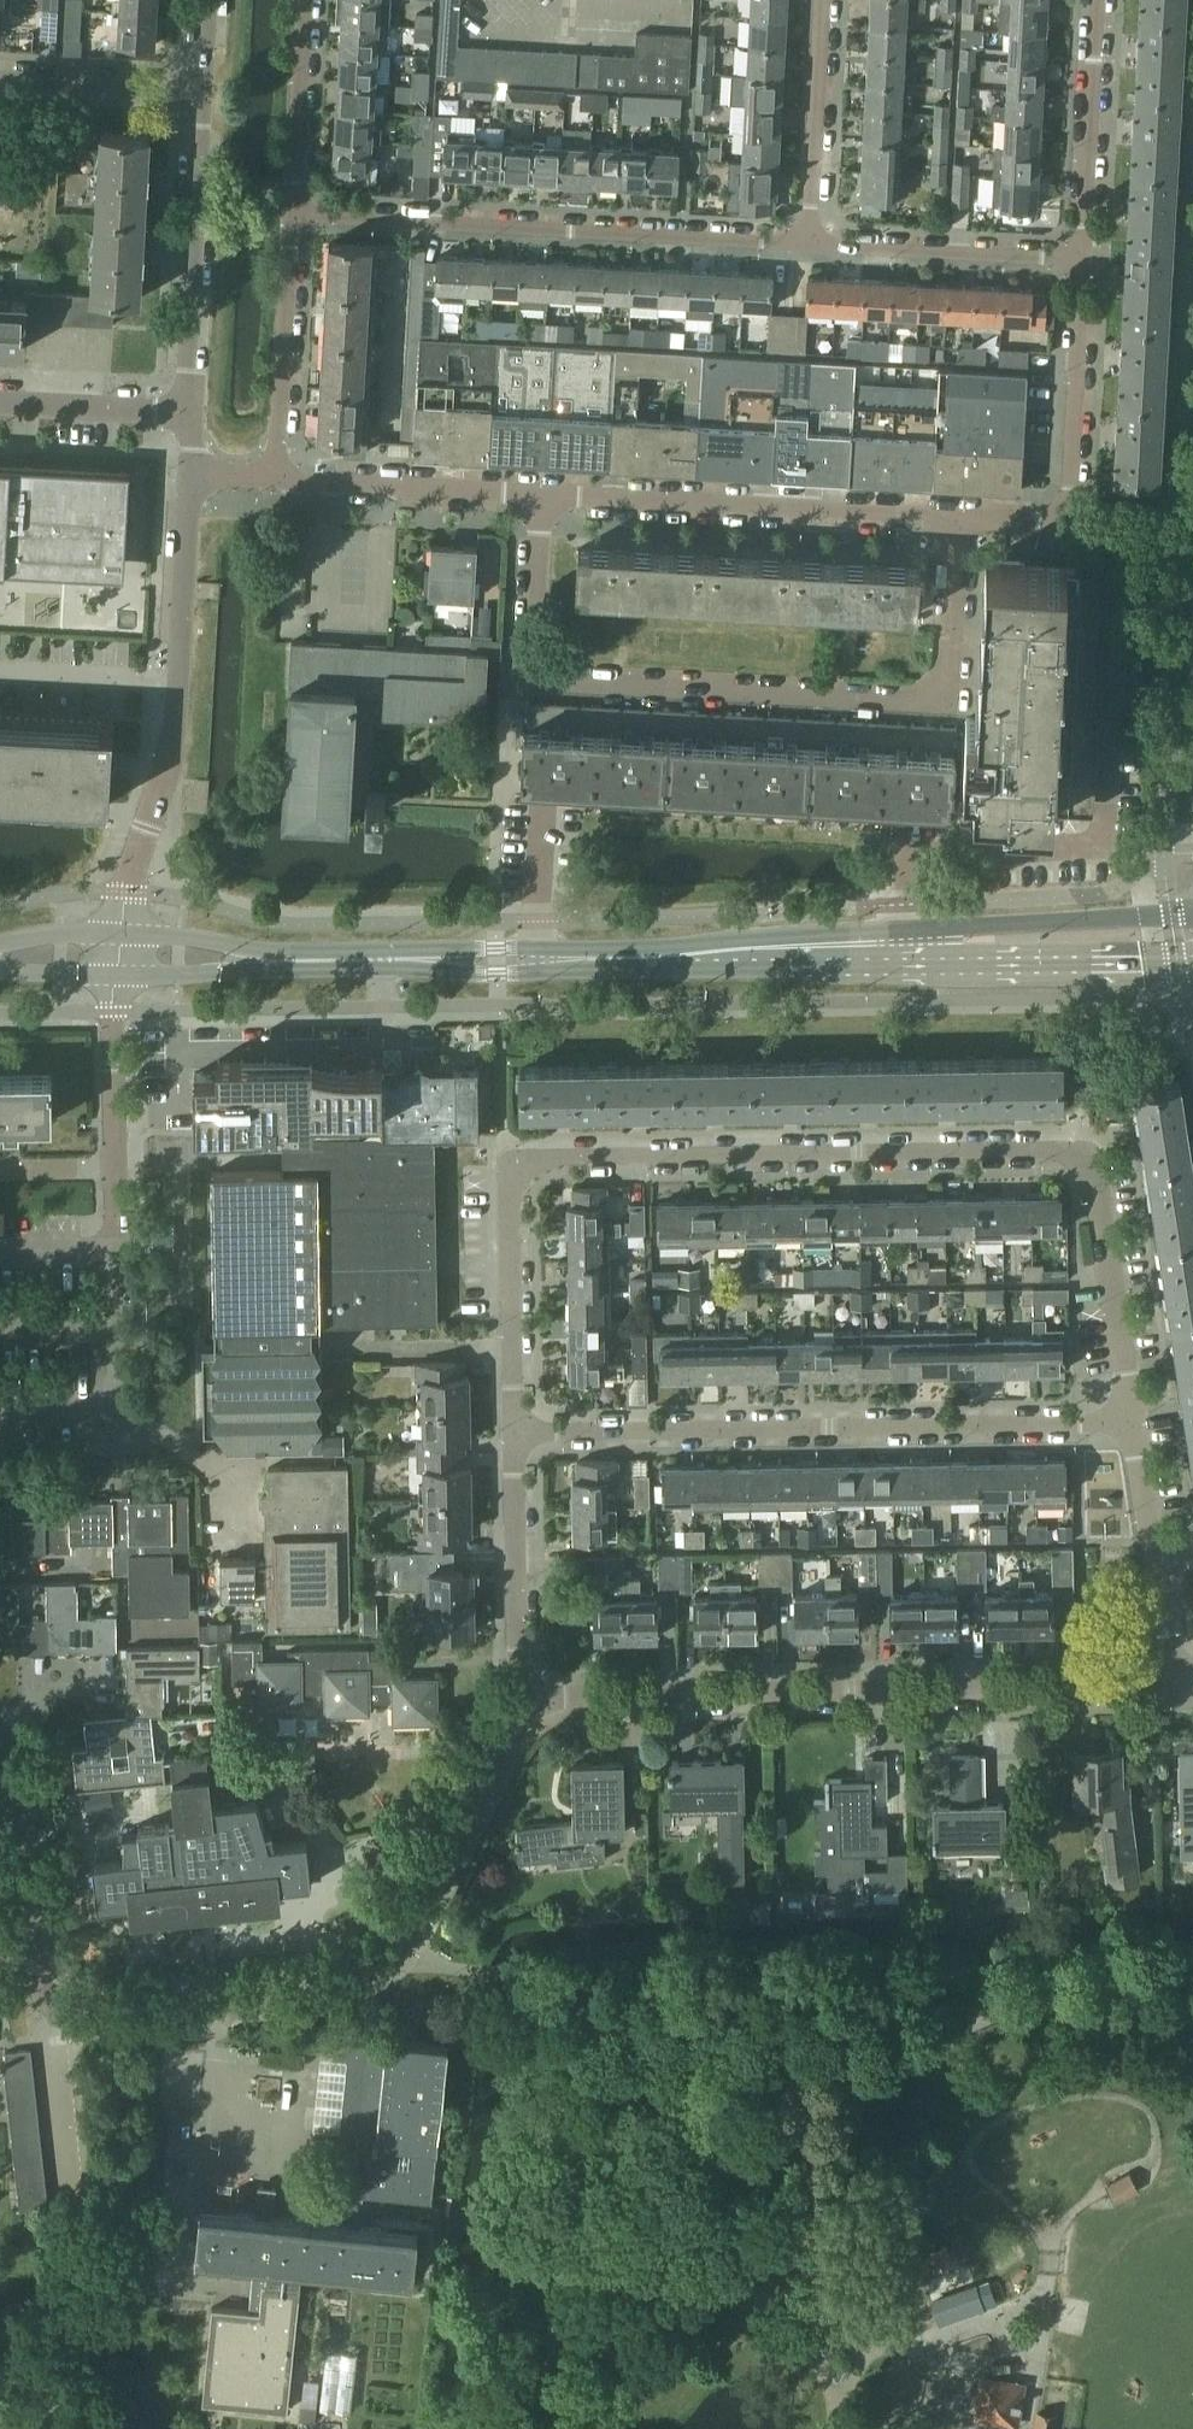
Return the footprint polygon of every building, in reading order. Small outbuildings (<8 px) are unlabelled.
[(39,8),(43,8),(59,9),(59,0),(39,0),(39,8)] [(66,9),(82,10),(82,0),(67,0),(66,9)] [(114,11),(157,14),(158,0),(115,0),(114,11)] [(342,22),(385,25),(388,25),(389,0),(343,0),(343,3),(339,7),(338,17),(342,21),(342,22)] [(441,14),(460,15),(461,0),(442,0),(441,14)] [(751,16),(787,18),(788,0),(752,0),(751,16)] [(871,24),(906,26),(907,10),(925,10),(925,0),(872,0),(871,24)] [(940,9),(955,10),(956,0),(941,0),(940,9)] [(978,0),(972,0),(963,0),(963,10),(978,11),(978,0)] [(1141,13),(1184,16),(1185,0),(1142,0),(1141,13)] [(999,30),(1011,31),(1047,33),(1048,4),(1001,2),(999,30)] [(0,5),(0,35),(3,35),(4,17),(10,17),(11,6),(0,5)] [(59,9),(43,8),(41,37),(56,39),(59,9)] [(82,10),(66,9),(64,39),(79,40),(82,10)] [(157,14),(114,11),(114,23),(120,23),(119,42),(156,44),(157,14)] [(417,13),(416,27),(432,27),(433,14),(417,13)] [(1141,13),(1137,90),(1179,93),(1184,16),(1141,13)] [(441,14),(439,43),(458,44),(460,15),(441,14)] [(751,16),(750,45),(785,47),(787,18),(751,16)] [(342,22),(340,51),(377,53),(377,54),(383,54),(385,25),(342,22)] [(871,24),(869,53),(905,55),(906,26),(871,24)] [(432,27),(416,27),(415,39),(431,40),(432,27)] [(962,28),(960,57),(975,58),(976,46),(979,46),(983,42),(984,29),(962,28)] [(1011,31),(1010,60),(1045,62),(1047,33),(1011,31)] [(636,55),(634,87),(689,91),(692,35),(637,32),(636,55)] [(700,32),(700,42),(715,43),(715,32),(700,32)] [(715,43),(700,42),(699,59),(714,60),(715,43)] [(437,76),(457,77),(459,44),(458,44),(439,43),(437,76)] [(457,77),(477,78),(479,46),(459,44),(457,77)] [(750,45),(748,74),(783,76),(785,47),(750,45)] [(477,78),(496,80),(498,47),(479,46),(477,78)] [(938,46),(938,56),(953,57),(954,47),(938,46)] [(496,80),(516,81),(518,48),(498,47),(496,80)] [(516,81),(535,82),(537,49),(518,48),(516,81)] [(535,82),(555,83),(557,50),(537,49),(535,82)] [(555,83),(574,84),(576,51),(557,50),(555,83)] [(340,51),(339,80),(375,82),(377,54),(377,53),(340,51)] [(574,84),(594,85),(596,53),(576,51),(574,84)] [(594,85),(614,86),(616,54),(596,53),(594,85)] [(869,53),(868,82),(903,84),(905,55),(869,53)] [(614,86),(634,87),(636,55),(616,54),(614,86)] [(953,57),(938,56),(937,67),(952,68),(953,57)] [(975,58),(960,57),(960,68),(975,69),(975,58)] [(1010,60),(1008,88),(1043,90),(1045,62),(1010,60)] [(413,71),(413,84),(429,85),(429,72),(413,71)] [(746,103),(782,105),(783,76),(748,74),(731,73),(729,102),(746,103)] [(465,95),(478,95),(479,80),(466,79),(465,95)] [(339,80),(337,109),(373,111),(373,110),(375,82),(339,80)] [(479,80),(478,95),(491,96),(492,80),(479,80)] [(868,82),(866,111),(901,113),(903,84),(868,82)] [(429,85),(413,84),(412,97),(428,98),(429,85)] [(536,89),(523,88),(508,87),(508,89),(507,103),(523,104),(536,105),(536,89)] [(992,117),(1006,118),(1042,119),(1043,90),(1008,88),(1007,108),(993,107),(992,117)] [(564,106),(565,90),(549,89),(536,89),(536,105),(549,105),(564,106)] [(697,89),(696,100),(712,101),(712,90),(697,89)] [(1137,90),(1133,167),(1175,169),(1179,93),(1137,90)] [(581,108),(593,108),(594,93),(582,92),(581,108)] [(607,109),(608,93),(594,93),(593,108),(607,109)] [(623,95),(622,111),(651,112),(652,97),(623,95)] [(652,97),(651,112),(681,114),(682,98),(652,97)] [(712,101),(696,100),(696,111),(711,111),(712,101)] [(746,103),(745,132),(780,134),(782,105),(746,103)] [(936,103),(935,114),(950,115),(950,104),(936,103)] [(958,104),(957,115),(972,116),(973,105),(958,104)] [(337,109),(335,137),(382,140),(383,111),(373,110),(373,111),(337,109)] [(866,111),(864,140),(900,142),(901,125),(910,125),(911,113),(901,113),(866,111)] [(419,113),(417,142),(432,144),(434,115),(434,114),(419,113)] [(935,114),(934,125),(949,125),(950,115),(935,114)] [(431,157),(430,171),(444,172),(444,173),(456,174),(460,177),(469,178),(473,175),(474,175),(476,139),(477,125),(477,118),(441,116),(434,115),(432,144),(431,157)] [(957,115),(956,144),(971,144),(972,116),(957,115)] [(1006,118),(1005,146),(1040,148),(1042,119),(1006,118)] [(563,144),(561,180),(589,182),(591,146),(592,129),(564,128),(563,144)] [(99,185),(98,213),(146,216),(148,183),(150,183),(151,168),(149,168),(151,135),(102,132),(101,161),(97,161),(96,165),(100,165),(99,180),(95,180),(95,185),(99,185)] [(745,132),(743,161),(779,163),(780,134),(745,132)] [(335,137),(333,167),(348,168),(347,182),(370,184),(372,155),(381,156),(382,140),(335,137)] [(474,175),(502,177),(505,141),(476,139),(474,175)] [(864,140),(863,168),(898,170),(899,154),(909,155),(910,142),(900,142),(864,140)] [(502,177),(531,179),(533,142),(505,141),(502,177)] [(416,156),(431,157),(432,144),(417,142),(416,156)] [(560,180),(561,180),(563,144),(533,142),(531,179),(543,179),(547,183),(556,183),(560,180)] [(994,174),(1039,177),(1040,148),(1005,146),(996,145),(994,174)] [(589,182),(619,184),(620,147),(591,146),(589,182)] [(619,184),(647,186),(649,149),(620,147),(619,184)] [(694,147),(693,158),(709,159),(709,148),(694,147)] [(649,149),(647,186),(677,188),(679,151),(649,149)] [(709,159),(693,158),(693,168),(708,169),(709,159)] [(779,163),(743,161),(731,160),(730,190),(777,192),(779,163)] [(932,161),(932,171),(946,172),(947,162),(932,161)] [(955,162),(954,172),(969,173),(970,163),(955,162)] [(1133,167),(1128,244),(1171,246),(1175,169),(1133,167)] [(898,170),(863,168),(861,197),(897,199),(898,170)] [(946,172),(932,171),(931,182),(946,183),(946,172)] [(969,173),(954,172),(953,202),(968,203),(969,173)] [(1037,207),(1039,177),(994,174),(992,205),(1037,207)] [(94,265),(93,293),(100,293),(115,294),(115,296),(141,298),(143,263),(145,263),(145,247),(144,247),(146,216),(98,213),(96,240),(92,240),(92,245),(95,245),(95,260),(90,260),(90,265),(94,265)] [(318,433),(317,436),(345,437),(345,450),(367,451),(368,437),(362,437),(362,436),(361,436),(362,423),(362,414),(363,391),(364,391),(364,389),(365,388),(364,388),(365,364),(365,355),(366,343),(367,343),(367,341),(367,339),(366,339),(367,327),(368,318),(369,294),(370,294),(370,293),(370,291),(369,291),(370,268),(371,259),(372,247),(373,247),(373,244),(328,242),(328,244),(329,244),(328,268),(328,273),(327,289),(326,289),(325,290),(325,292),(326,292),(325,309),(325,314),(324,337),(323,337),(323,340),(323,341),(322,364),(322,369),(321,386),(320,386),(320,387),(320,389),(321,389),(320,405),(320,411),(318,433)] [(1128,244),(1124,321),(1167,323),(1171,246),(1128,244)] [(412,247),(411,263),(424,264),(424,259),(425,247),(412,247)] [(464,299),(464,290),(466,256),(439,255),(436,295),(438,295),(440,298),(464,299)] [(464,290),(492,291),(494,258),(466,256),(464,290)] [(492,291),(521,293),(523,260),(494,258),(492,291)] [(521,293),(520,305),(548,307),(549,295),(551,261),(523,260),(521,293)] [(549,295),(576,296),(578,263),(551,261),(549,295)] [(411,263),(410,279),(423,280),(424,264),(411,263)] [(576,296),(604,298),(606,264),(578,263),(576,296)] [(604,298),(631,299),(633,266),(606,264),(604,298)] [(631,299),(659,301),(661,267),(633,266),(631,299)] [(659,301),(686,302),(688,269),(661,267),(659,301)] [(686,302),(685,327),(699,327),(699,330),(712,331),(714,304),(716,270),(688,269),(686,302)] [(743,272),(716,270),(714,304),(741,305),(743,272)] [(773,274),(743,272),(741,305),(770,307),(773,274)] [(806,310),(834,311),(836,277),(808,276),(806,310)] [(834,311),(862,313),(864,279),(836,277),(834,311)] [(410,279),(409,295),(422,296),(423,280),(410,279)] [(864,279),(862,313),(879,314),(878,325),(889,325),(889,323),(892,280),(864,279)] [(892,280),(889,323),(917,324),(918,316),(920,282),(892,280)] [(947,283),(920,282),(918,316),(933,317),(932,328),(946,328),(947,317),(945,317),(947,283)] [(976,285),(947,283),(945,317),(947,317),(974,319),(976,285)] [(1003,287),(976,285),(974,319),(973,329),(1001,330),(1001,321),(1003,287)] [(1032,288),(1003,287),(1001,321),(1029,322),(1029,326),(1044,327),(1046,294),(1032,293),(1032,288)] [(26,289),(25,300),(26,300),(25,319),(26,319),(40,320),(42,290),(26,289)] [(56,291),(42,290),(40,320),(55,321),(56,291)] [(71,292),(56,291),(55,321),(69,321),(71,292)] [(85,292),(71,292),(69,321),(84,322),(85,292)] [(93,293),(85,292),(84,322),(98,323),(100,293),(93,293)] [(115,294),(100,293),(98,323),(113,324),(115,296),(115,294)] [(409,295),(408,311),(421,312),(422,299),(422,296),(409,295)] [(25,348),(26,319),(25,319),(26,300),(25,300),(0,298),(0,347),(25,348)] [(437,300),(422,299),(421,312),(420,328),(420,334),(435,335),(437,300)] [(408,311),(407,327),(420,328),(421,312),(408,311)] [(784,313),(769,312),(767,350),(782,351),(784,313)] [(807,314),(791,313),(790,351),(805,352),(807,314)] [(476,317),(475,333),(490,334),(491,318),(476,317)] [(491,318),(490,334),(503,334),(504,318),(491,318)] [(532,336),(546,337),(547,321),(533,321),(532,336)] [(547,321),(546,337),(559,338),(560,322),(547,321)] [(1124,321),(1120,398),(1163,400),(1167,323),(1124,321)] [(588,339),(601,340),(602,329),(602,325),(589,324),(588,339)] [(630,331),(629,342),(643,343),(657,343),(657,328),(630,326),(630,331)] [(407,327),(406,343),(419,344),(420,335),(420,334),(420,328),(407,327)] [(657,328),(657,343),(669,344),(670,328),(657,328)] [(602,329),(601,340),(615,341),(629,342),(630,331),(616,330),(602,329)] [(698,346),(711,347),(712,331),(699,330),(698,346)] [(712,331),(711,347),(725,347),(726,331),(712,331)] [(416,408),(415,424),(414,441),(414,454),(490,458),(496,340),(420,335),(419,344),(418,360),(418,376),(417,392),(416,408)] [(847,354),(860,355),(861,340),(847,339),(847,354)] [(496,340),(490,458),(551,462),(558,344),(496,340)] [(861,340),(860,355),(888,357),(888,342),(861,340)] [(902,357),(916,358),(917,343),(903,342),(902,357)] [(406,343),(405,359),(418,360),(419,344),(406,343)] [(917,343),(916,358),(929,359),(930,344),(917,343)] [(611,456),(617,348),(558,344),(551,462),(574,463),(609,465),(610,456),(611,456)] [(957,361),(971,362),(972,346),(958,346),(957,361)] [(972,346),(971,362),(985,362),(985,347),(972,346)] [(610,456),(609,465),(624,466),(664,468),(667,419),(637,417),(640,372),(688,375),(687,398),(700,399),(703,354),(703,353),(617,348),(611,456),(610,456)] [(1028,349),(1000,348),(999,363),(1027,365),(1028,349)] [(696,470),(734,472),(741,356),(703,354),(700,399),(699,421),(696,470)] [(734,472),(772,475),(779,358),(741,356),(734,472)] [(772,475),(805,477),(812,360),(779,358),(772,475)] [(405,359),(404,376),(418,376),(418,360),(405,359)] [(812,360),(805,477),(849,479),(853,404),(855,363),(812,360)] [(937,408),(933,484),(1021,489),(1021,488),(1023,457),(1028,372),(1027,372),(939,367),(937,408)] [(404,376),(404,392),(417,392),(418,376),(404,376)] [(404,392),(403,408),(416,408),(417,392),(404,392)] [(1163,400),(1120,398),(1116,475),(1159,478),(1163,400)] [(853,404),(849,479),(874,481),(904,482),(907,407),(853,404)] [(907,407),(904,482),(933,484),(937,408),(907,407)] [(403,408),(402,424),(415,424),(416,408),(403,408)] [(667,419),(664,468),(696,470),(699,421),(686,420),(667,419)] [(402,424),(401,440),(414,441),(415,424),(402,424)] [(26,464),(11,463),(2,462),(0,462),(0,567),(5,568),(103,573),(125,574),(126,561),(126,552),(128,521),(131,469),(130,469),(27,464),(26,464)] [(430,593),(429,593),(430,595),(475,598),(478,546),(432,543),(432,545),(433,545),(430,593)] [(576,593),(663,598),(665,552),(579,547),(576,593)] [(663,598),(747,603),(750,557),(665,552),(663,598)] [(747,603),(832,608),(835,562),(750,557),(747,603)] [(965,756),(964,770),(969,770),(977,771),(976,790),(999,792),(1007,792),(1006,804),(1018,804),(1031,805),(1045,806),(1093,808),(1094,808),(1108,571),(1108,566),(1081,564),(1021,561),(1001,560),(995,560),(987,559),(978,718),(967,717),(967,721),(966,725),(966,739),(965,756)] [(835,562),(832,608),(895,612),(918,613),(919,603),(922,604),(922,596),(919,596),(921,567),(835,562)] [(285,817),(349,821),(350,805),(367,806),(367,808),(386,809),(387,789),(370,789),(374,710),(384,710),(384,714),(485,719),(489,651),(471,649),(472,634),(427,631),(426,647),(292,640),(289,689),(292,689),(285,817)] [(544,784),(559,785),(564,702),(527,700),(526,729),(525,729),(522,783),(525,783),(525,787),(544,788),(544,784)] [(573,790),(594,791),(599,704),(564,702),(559,785),(573,786),(573,790)] [(615,789),(630,789),(635,706),(599,704),(594,791),(615,792),(615,789)] [(644,794),(666,795),(671,708),(635,706),(630,789),(644,790),(644,794)] [(687,793),(702,793),(706,710),(671,708),(666,795),(687,796),(687,793)] [(716,799),(737,800),(742,712),(706,710),(702,793),(716,794),(716,799)] [(742,712),(737,800),(757,801),(758,801),(773,802),(773,798),(778,714),(742,712)] [(789,803),(809,804),(813,716),(778,714),(773,798),(787,799),(787,803),(789,803)] [(110,802),(115,721),(0,715),(0,796),(110,802)] [(849,718),(813,716),(809,804),(810,800),(844,802),(849,718)] [(859,807),(880,808),(885,720),(849,718),(844,802),(859,802),(859,807)] [(902,805),(916,806),(921,722),(885,720),(880,808),(901,809),(902,805)] [(921,722),(916,806),(930,807),(930,811),(949,812),(949,808),(953,808),(956,753),(955,753),(957,725),(921,722)] [(1062,1057),(985,1058),(985,1102),(1063,1100),(1062,1057)] [(985,1058),(908,1060),(908,1103),(985,1102),(985,1058)] [(908,1060),(830,1061),(831,1104),(908,1103),(908,1060)] [(830,1061),(753,1062),(754,1105),(831,1104),(830,1061)] [(753,1062),(676,1063),(677,1107),(754,1105),(753,1062)] [(676,1063),(599,1065),(600,1108),(677,1107),(676,1063)] [(600,1108),(599,1065),(521,1066),(522,1109),(600,1108)] [(479,1067),(383,1068),(384,1135),(435,1135),(480,1134),(479,1067)] [(283,1137),(288,1137),(384,1135),(383,1068),(195,1071),(196,1128),(288,1127),(288,1135),(283,1135),(283,1137)] [(0,1075),(0,1121),(6,1121),(7,1128),(21,1127),(21,1121),(53,1120),(52,1074),(0,1075)] [(1137,1088),(1149,1165),(1192,1158),(1180,1082),(1137,1088)] [(215,1344),(203,1345),(205,1432),(220,1432),(229,1447),(308,1446),(317,1430),(323,1430),(322,1347),(329,1346),(328,1322),(392,1321),(392,1332),(407,1332),(407,1321),(438,1320),(435,1135),(384,1135),(288,1137),(288,1170),(213,1171),(213,1173),(214,1173),(216,1323),(215,1324),(215,1344)] [(1161,1241),(1192,1236),(1192,1167),(1192,1158),(1149,1165),(1161,1241)] [(569,1204),(569,1233),(603,1233),(631,1232),(646,1232),(645,1203),(631,1203),(631,1219),(602,1220),(602,1203),(608,1203),(607,1187),(573,1187),(574,1204),(569,1204)] [(1032,1196),(1003,1197),(1004,1230),(1032,1230),(1032,1196)] [(1061,1196),(1032,1196),(1032,1230),(1062,1229),(1061,1196)] [(975,1197),(946,1198),(947,1231),(975,1230),(975,1197)] [(1003,1197),(975,1197),(975,1230),(975,1240),(1004,1240),(1004,1230),(1003,1197)] [(917,1198),(889,1199),(889,1232),(918,1231),(917,1198)] [(946,1198),(917,1198),(918,1231),(947,1231),(946,1198)] [(832,1199),(803,1200),(804,1233),(804,1243),(832,1242),(832,1233),(832,1199)] [(860,1199),(832,1199),(832,1233),(861,1232),(860,1199)] [(889,1199),(860,1199),(861,1232),(861,1242),(890,1241),(889,1232),(889,1199)] [(774,1200),(746,1201),(747,1244),(775,1243),(775,1234),(774,1200)] [(803,1200),(774,1200),(775,1234),(804,1233),(803,1200)] [(717,1201),(689,1202),(689,1245),(718,1244),(717,1201)] [(746,1201),(717,1201),(718,1244),(747,1244),(746,1201)] [(689,1245),(689,1202),(659,1202),(660,1245),(689,1245)] [(569,1233),(570,1262),(609,1261),(609,1243),(603,1243),(603,1233),(569,1233)] [(644,1233),(630,1234),(630,1244),(644,1244),(644,1233)] [(1172,1317),(1192,1314),(1192,1236),(1161,1241),(1172,1317)] [(929,1258),(918,1259),(918,1265),(919,1281),(947,1281),(947,1268),(947,1265),(929,1265),(929,1258)] [(872,1260),(861,1261),(861,1266),(862,1282),(872,1282),(872,1266),(872,1260)] [(609,1261),(570,1262),(570,1290),(610,1290),(609,1261)] [(1033,1279),(1033,1263),(1022,1264),(1023,1280),(1033,1279)] [(1043,1263),(1033,1263),(1033,1279),(1043,1279),(1043,1263)] [(976,1280),(976,1264),(965,1265),(966,1280),(976,1280)] [(986,1264),(976,1264),(976,1280),(986,1280),(986,1264)] [(919,1281),(918,1265),(908,1265),(908,1281),(919,1281)] [(861,1266),(833,1267),(833,1282),(862,1282),(861,1266)] [(794,1271),(776,1271),(776,1283),(804,1283),(804,1267),(794,1267),(794,1271)] [(833,1267),(804,1267),(804,1283),(833,1282),(833,1267)] [(747,1284),(747,1268),(737,1268),(737,1284),(747,1284)] [(757,1268),(747,1268),(747,1284),(758,1284),(757,1268)] [(690,1285),(690,1269),(679,1269),(680,1285),(690,1285)] [(700,1269),(690,1269),(690,1285),(700,1285),(700,1269)] [(631,1279),(631,1289),(647,1289),(646,1279),(631,1279)] [(1069,1286),(1054,1287),(1055,1301),(1069,1301),(1069,1286)] [(1033,1303),(1033,1287),(1023,1287),(1023,1303),(1033,1303)] [(929,1288),(919,1289),(919,1305),(929,1304),(929,1288)] [(976,1304),(976,1288),(966,1288),(966,1304),(976,1304)] [(986,1288),(976,1288),(976,1304),(987,1303),(986,1288)] [(647,1289),(631,1289),(631,1300),(647,1300),(647,1289)] [(872,1289),(862,1290),(862,1305),(872,1305),(872,1289)] [(919,1305),(919,1289),(908,1289),(909,1305),(919,1305)] [(610,1290),(570,1290),(571,1319),(604,1318),(610,1318),(610,1290)] [(805,1306),(805,1290),(794,1291),(794,1306),(805,1306)] [(815,1290),(805,1290),(805,1306),(815,1306),(815,1290)] [(862,1305),(862,1290),(851,1290),(852,1306),(862,1305)] [(748,1307),(747,1291),(737,1291),(737,1307),(748,1307)] [(758,1291),(747,1291),(748,1307),(758,1307),(758,1291)] [(690,1308),(690,1292),(680,1292),(680,1308),(690,1308)] [(701,1292),(690,1292),(690,1308),(701,1308),(701,1292)] [(1184,1393),(1192,1392),(1192,1314),(1172,1317),(1184,1393)] [(1034,1317),(1034,1337),(1035,1370),(1064,1369),(1064,1327),(1044,1327),(1044,1317),(1034,1317)] [(571,1319),(571,1348),(605,1347),(604,1318),(571,1319)] [(948,1328),(920,1329),(920,1372),(920,1376),(949,1375),(948,1328)] [(977,1328),(948,1328),(949,1375),(978,1375),(978,1371),(977,1337),(977,1328)] [(891,1329),(862,1330),(863,1373),(892,1372),(891,1329)] [(920,1329),(891,1329),(892,1372),(920,1372),(920,1329)] [(816,1340),(805,1340),(806,1374),(835,1373),(834,1330),(816,1331),(816,1340)] [(862,1330),(834,1330),(835,1373),(863,1373),(862,1330)] [(662,1376),(692,1376),(691,1333),(691,1332),(654,1332),(655,1357),(662,1357),(662,1376)] [(691,1333),(692,1376),(720,1375),(720,1332),(691,1333)] [(748,1332),(720,1332),(720,1375),(749,1375),(748,1341),(748,1332)] [(633,1334),(633,1347),(648,1346),(647,1334),(633,1334)] [(1006,1337),(977,1337),(978,1371),(1006,1370),(1006,1337)] [(1034,1337),(1006,1337),(1006,1370),(1035,1370),(1034,1337)] [(805,1340),(777,1341),(777,1374),(806,1374),(805,1340)] [(777,1341),(748,1341),(749,1375),(777,1374),(777,1341)] [(648,1346),(633,1347),(634,1376),(648,1376),(648,1346)] [(571,1357),(568,1357),(569,1377),(572,1377),(605,1376),(626,1376),(626,1365),(610,1365),(610,1347),(605,1347),(571,1348),(571,1357)] [(418,1394),(418,1407),(470,1406),(469,1375),(458,1375),(457,1361),(417,1362),(417,1377),(423,1377),(424,1394),(418,1394)] [(1192,1452),(1192,1392),(1184,1393),(1192,1452)] [(418,1438),(419,1453),(459,1452),(459,1438),(471,1438),(470,1406),(418,1407),(418,1421),(424,1421),(424,1437),(418,1438)] [(344,1435),(325,1436),(325,1454),(344,1453),(344,1435)] [(419,1485),(420,1498),(472,1497),(471,1466),(459,1466),(459,1452),(419,1453),(419,1468),(425,1468),(425,1484),(419,1485)] [(1066,1459),(1036,1460),(1037,1493),(1037,1505),(1067,1505),(1066,1459)] [(574,1478),(574,1507),(617,1506),(617,1493),(607,1493),(607,1477),(619,1477),(619,1460),(578,1461),(578,1477),(574,1478)] [(1008,1460),(979,1461),(980,1494),(980,1506),(1008,1506),(1008,1494),(1008,1460)] [(1036,1460),(1008,1460),(1008,1494),(1037,1493),(1036,1460)] [(951,1461),(922,1462),(923,1495),(951,1495),(951,1461)] [(979,1461),(951,1461),(951,1495),(980,1494),(979,1461)] [(893,1462),(865,1463),(865,1496),(894,1496),(893,1462)] [(922,1462),(893,1462),(894,1496),(923,1495),(922,1462)] [(836,1463),(808,1464),(808,1507),(837,1506),(837,1497),(836,1463)] [(865,1463),(836,1463),(837,1497),(865,1496),(865,1463)] [(779,1464),(750,1465),(751,1508),(780,1507),(779,1464)] [(808,1464),(779,1464),(780,1507),(808,1507),(808,1464)] [(267,1590),(267,1629),(351,1628),(348,1465),(269,1467),(270,1493),(262,1494),(263,1509),(272,1509),(272,1513),(268,1513),(268,1530),(273,1529),(273,1534),(266,1534),(266,1561),(256,1561),(256,1557),(221,1557),(222,1596),(257,1595),(257,1590),(267,1590)] [(723,1508),(722,1465),(693,1466),(694,1509),(723,1508)] [(750,1465),(722,1465),(723,1508),(751,1508),(750,1465)] [(664,1484),(656,1484),(657,1500),(682,1499),(683,1511),(694,1511),(694,1509),(693,1466),(664,1466),(664,1484)] [(635,1475),(636,1506),(650,1506),(650,1474),(635,1475)] [(171,1549),(190,1548),(189,1493),(171,1493),(171,1498),(130,1499),(130,1494),(112,1494),(112,1499),(108,1499),(70,1500),(70,1501),(11,1502),(12,1551),(72,1550),(72,1541),(113,1540),(114,1571),(131,1570),(131,1614),(191,1613),(190,1568),(173,1569),(173,1551),(171,1551),(171,1549)] [(420,1543),(408,1544),(409,1550),(454,1549),(453,1543),(461,1543),(461,1529),(472,1528),(472,1497),(420,1498),(420,1512),(426,1512),(426,1528),(420,1528),(420,1543)] [(617,1506),(574,1507),(575,1536),(618,1536),(617,1506)] [(1038,1539),(1037,1523),(1027,1524),(1027,1539),(1038,1539)] [(1048,1523),(1037,1523),(1038,1539),(1048,1539),(1048,1523)] [(980,1540),(980,1524),(970,1525),(970,1540),(980,1540)] [(991,1524),(980,1524),(980,1540),(991,1540),(991,1524)] [(923,1541),(923,1525),(913,1526),(913,1541),(923,1541)] [(933,1525),(923,1525),(923,1541),(934,1541),(933,1525)] [(1073,1525),(1059,1525),(1059,1538),(1073,1538),(1073,1525)] [(866,1542),(866,1526),(856,1527),(856,1542),(866,1542)] [(876,1526),(866,1526),(866,1542),(877,1542),(876,1526)] [(809,1543),(809,1527),(798,1528),(799,1543),(809,1543)] [(819,1527),(809,1527),(809,1543),(819,1543),(819,1527)] [(752,1544),(752,1528),(741,1528),(741,1544),(752,1544)] [(762,1528),(752,1528),(752,1544),(762,1544),(762,1528)] [(695,1545),(694,1529),(684,1530),(684,1545),(695,1545)] [(705,1529),(694,1529),(695,1545),(705,1545),(705,1529)] [(651,1553),(651,1538),(622,1539),(622,1553),(651,1553)] [(1073,1546),(1053,1547),(1053,1586),(1074,1586),(1073,1546)] [(972,1588),(972,1548),(957,1548),(958,1589),(972,1588)] [(986,1548),(972,1548),(972,1588),(987,1588),(986,1548)] [(409,1550),(388,1550),(389,1587),(430,1586),(430,1609),(425,1609),(426,1636),(453,1636),(452,1631),(474,1630),(473,1582),(469,1582),(469,1576),(480,1576),(480,1569),(454,1569),(454,1549),(409,1550)] [(860,1587),(877,1587),(876,1550),(859,1550),(860,1587)] [(876,1550),(877,1587),(877,1590),(891,1590),(891,1550),(876,1550)] [(793,1551),(776,1552),(777,1589),(793,1589),(793,1551)] [(777,1589),(776,1552),(759,1552),(760,1589),(777,1589)] [(676,1591),(675,1553),(659,1554),(660,1591),(676,1591)] [(692,1553),(675,1553),(676,1591),(692,1591),(692,1553)] [(625,1554),(588,1555),(588,1572),(615,1571),(615,1579),(626,1579),(625,1554)] [(826,1575),(827,1593),(827,1633),(858,1632),(858,1592),(842,1593),(842,1574),(826,1575)] [(1034,1577),(1020,1577),(1020,1589),(1021,1629),(1054,1629),(1054,1617),(1053,1592),(1034,1592),(1034,1577)] [(641,1578),(626,1579),(627,1637),(658,1636),(657,1596),(656,1596),(656,1590),(641,1590),(641,1578)] [(627,1637),(626,1579),(615,1579),(610,1579),(611,1597),(595,1597),(596,1637),(627,1637)] [(47,1581),(48,1616),(49,1649),(118,1648),(117,1613),(91,1614),(91,1617),(77,1618),(76,1581),(47,1581)] [(48,1616),(33,1616),(33,1623),(18,1623),(18,1582),(0,1582),(0,1643),(17,1643),(17,1649),(49,1649),(48,1616)] [(727,1635),(726,1582),(710,1583),(711,1595),(696,1595),(696,1635),(727,1635)] [(742,1582),(726,1582),(727,1635),(758,1634),(757,1594),(742,1595),(742,1582)] [(1021,1629),(1020,1589),(1006,1589),(1006,1593),(987,1593),(988,1630),(1021,1629)] [(926,1631),(925,1590),(911,1591),(911,1594),(892,1595),(892,1632),(926,1631)] [(939,1590),(925,1590),(926,1631),(959,1630),(958,1594),(939,1594),(939,1590)] [(827,1633),(827,1593),(796,1593),(797,1633),(827,1633)] [(231,1622),(210,1622),(210,1638),(232,1638),(231,1622)] [(263,1639),(233,1639),(233,1683),(235,1683),(235,1682),(259,1682),(259,1703),(303,1702),(302,1691),(326,1691),(327,1712),(370,1711),(370,1700),(394,1700),(394,1721),(438,1720),(437,1677),(399,1677),(398,1657),(369,1657),(369,1647),(288,1648),(288,1659),(263,1659),(263,1639)] [(219,1642),(202,1642),(202,1657),(219,1657),(219,1642)] [(127,1647),(128,1714),(148,1714),(163,1713),(163,1697),(169,1697),(169,1672),(178,1672),(178,1677),(200,1677),(200,1646),(127,1647)] [(68,1789),(174,1778),(172,1759),(165,1759),(164,1756),(153,1757),(148,1714),(128,1714),(85,1718),(88,1747),(83,1747),(84,1761),(80,1762),(82,1786),(68,1788),(68,1789)] [(1183,1751),(1185,1848),(1192,1848),(1192,1751),(1183,1751)] [(1076,1799),(1102,1799),(1109,1863),(1107,1864),(1109,1881),(1139,1877),(1129,1798),(1128,1788),(1129,1788),(1129,1784),(1122,1785),(1121,1752),(1075,1753),(1076,1799)] [(172,1759),(174,1778),(178,1821),(139,1826),(140,1830),(124,1832),(124,1834),(127,1833),(127,1859),(94,1862),(99,1906),(132,1902),(134,1917),(281,1901),(279,1886),(312,1883),(307,1839),(275,1843),(271,1830),(274,1830),(273,1828),(266,1830),(257,1799),(212,1804),(207,1755),(172,1759)] [(827,1798),(815,1799),(815,1801),(815,1815),(826,1815),(827,1850),(815,1850),(816,1868),(828,1868),(828,1889),(816,1889),(816,1911),(908,1910),(908,1909),(907,1843),(899,1843),(899,1849),(888,1849),(887,1821),(872,1821),(872,1799),(888,1799),(887,1755),(866,1756),(866,1777),(829,1777),(829,1775),(826,1775),(827,1798)] [(979,1755),(952,1755),(953,1803),(935,1803),(935,1837),(934,1837),(934,1843),(936,1843),(936,1841),(973,1840),(973,1847),(1005,1846),(1005,1842),(1007,1842),(1007,1836),(1005,1836),(1005,1802),(980,1803),(979,1755)] [(744,1804),(743,1759),(672,1760),(673,1805),(719,1804),(721,1878),(744,1878),(743,1804),(744,1804)] [(574,1763),(575,1820),(517,1826),(518,1858),(519,1858),(519,1856),(556,1852),(558,1864),(606,1859),(605,1824),(623,1823),(623,1831),(625,1831),(623,1761),(574,1763)] [(108,1790),(84,1793),(86,1810),(110,1807),(108,1790)] [(646,1816),(635,1816),(635,1833),(646,1833),(646,1816)] [(201,2211),(197,2248),(234,2252),(234,2254),(255,2256),(250,2310),(240,2309),(223,2307),(213,2306),(212,2319),(203,2400),(288,2409),(301,2287),(302,2269),(305,2269),(306,2264),(376,2271),(375,2284),(407,2287),(414,2275),(418,2234),(381,2230),(382,2227),(360,2225),(363,2194),(373,2195),(432,2201),(438,2149),(449,2045),(387,2039),(387,2045),(386,2047),(387,2047),(386,2059),(385,2063),(348,2060),(341,2132),(359,2134),(353,2191),(352,2191),(349,2224),(272,2216),(274,2187),(256,2185),(253,2214),(238,2213),(238,2215),(201,2211)] [(2,2065),(4,2065),(4,2064),(33,2061),(32,2048),(7,2051),(6,2062),(2,2062),(2,2065)] [(4,2065),(6,2079),(37,2076),(37,2075),(35,2076),(33,2062),(36,2062),(35,2061),(33,2061),(4,2064),(4,2065)] [(6,2079),(8,2094),(39,2090),(36,2090),(35,2077),(37,2076),(6,2079)] [(8,2094),(9,2108),(40,2105),(40,2104),(38,2104),(36,2091),(39,2091),(39,2090),(8,2094)] [(9,2108),(11,2123),(42,2119),(39,2119),(38,2105),(40,2105),(9,2108)] [(11,2123),(12,2137),(43,2134),(43,2133),(41,2133),(39,2120),(42,2120),(42,2119),(11,2123)] [(12,2137),(14,2151),(45,2148),(45,2147),(43,2148),(41,2134),(43,2134),(12,2137)] [(14,2151),(15,2166),(47,2162),(46,2162),(44,2162),(43,2149),(45,2148),(14,2151)] [(15,2166),(17,2180),(48,2177),(48,2176),(46,2176),(44,2163),(47,2163),(47,2162),(15,2166)] [(1135,2181),(1129,2172),(1108,2184),(1113,2192),(1117,2201),(1139,2189),(1135,2181)] [(17,2180),(19,2194),(50,2191),(50,2190),(47,2191),(46,2177),(48,2177),(17,2180)] [(50,2191),(19,2194),(20,2208),(18,2209),(18,2210),(51,2206),(51,2205),(49,2205),(47,2192),(50,2191)] [(976,2286),(934,2301),(941,2321),(983,2306),(976,2286)] [(326,2350),(320,2407),(351,2411),(357,2353),(326,2350)] [(983,2377),(977,2418),(1017,2424),(1024,2384),(983,2377)] [(304,2379),(301,2419),(315,2421),(319,2381),(304,2379)] [(1058,2416),(1038,2413),(1036,2428),(1055,2428),(1058,2416)]
